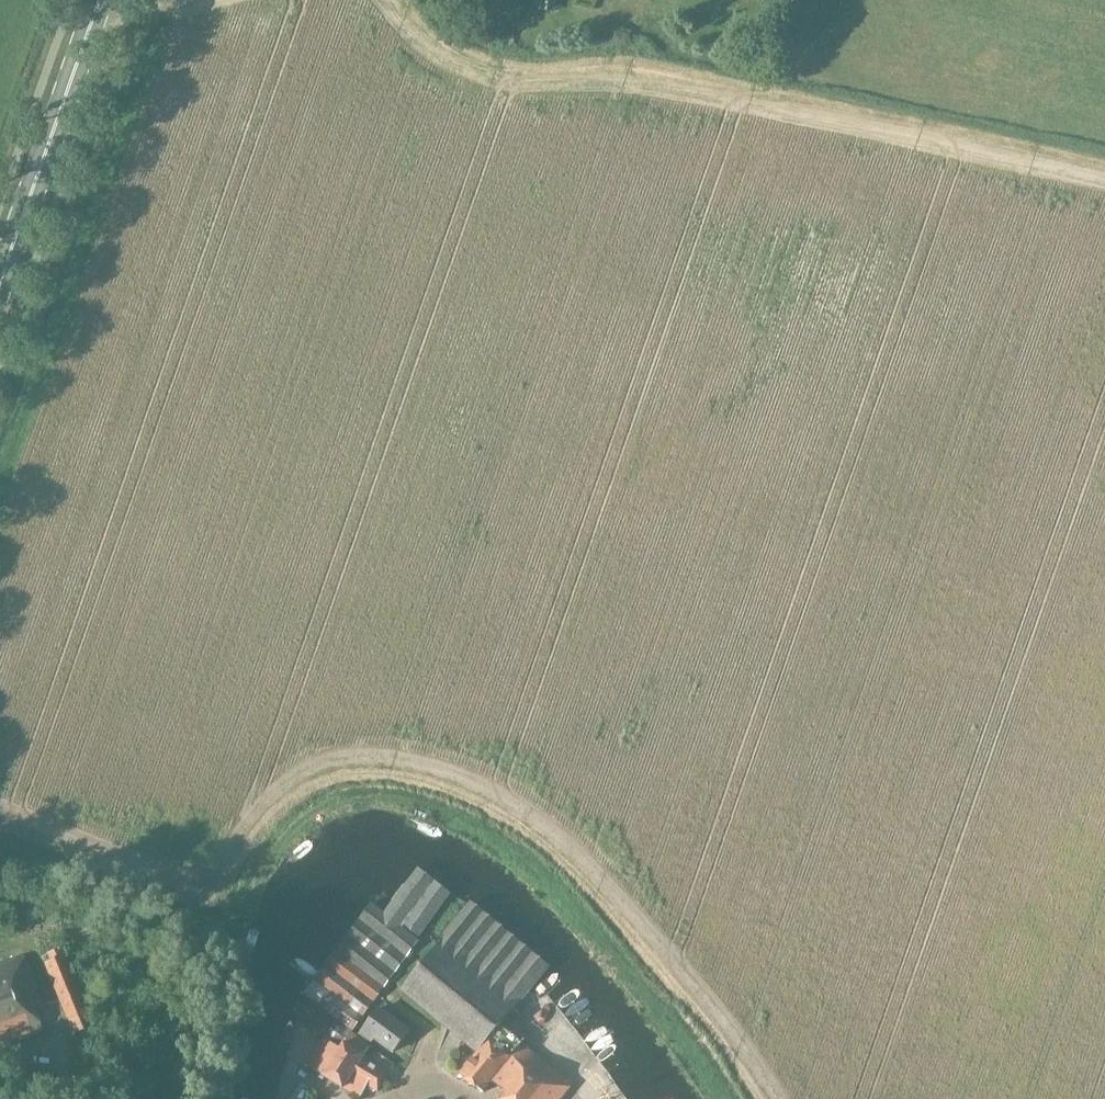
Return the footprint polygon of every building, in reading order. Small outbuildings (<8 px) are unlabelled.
[(400,927),(402,924),(434,881),(419,869),(384,915),(400,927)] [(451,894),(434,881),(402,924),(419,938),(451,894)] [(400,991),(476,1054),(500,1026),(499,1025),(541,976),(549,967),(470,902),(466,906),(442,936),(444,938),(400,991)] [(372,905),(336,952),(384,989),(419,942),(400,927),(384,915),(372,905)] [(44,963),(71,1034),(89,1028),(61,956),(58,949),(46,953),(49,961),(44,963)] [(336,952),(325,966),(374,1003),(384,989),(336,952)] [(39,1029),(33,1008),(40,1006),(25,959),(0,966),(0,1041),(39,1029)] [(325,966),(315,981),(363,1017),(374,1003),(325,966)] [(315,981),(304,994),(353,1032),(363,1017),(315,981)] [(370,1047),(351,1034),(353,1032),(304,994),(292,1011),(326,1039),(330,1034),(365,1057),(370,1047)] [(371,1044),(375,1039),(393,1052),(408,1032),(384,1014),(378,1009),(359,1035),(371,1044)] [(476,1054),(457,1077),(482,1093),(492,1082),(505,1094),(501,1098),(560,1098),(571,1085),(500,1026),(476,1054)] [(363,1060),(365,1057),(330,1034),(326,1039),(310,1066),(361,1098),(368,1086),(378,1092),(388,1076),(363,1060)]
